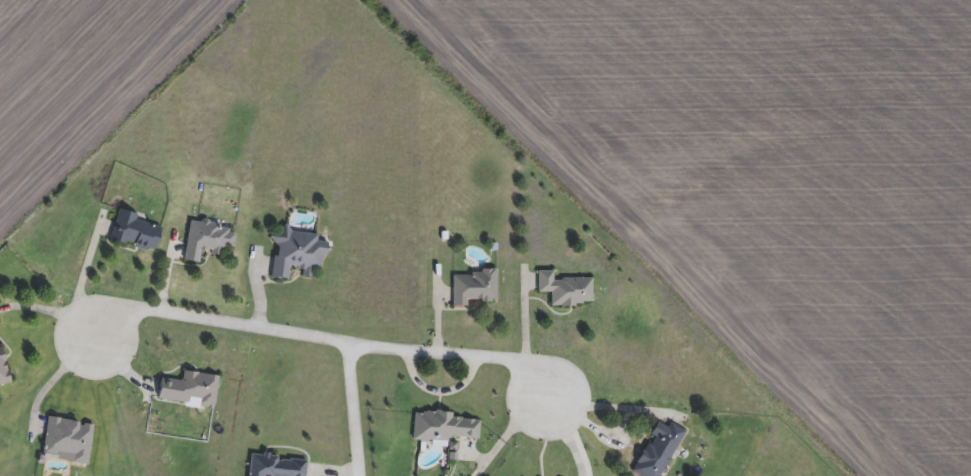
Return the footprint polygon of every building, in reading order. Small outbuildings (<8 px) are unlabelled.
[(110,239),(118,211),(162,222),(155,251),(110,239)] [(189,220),(235,225),(231,254),(201,250),(199,262),(184,260),(189,220)] [(271,277),(277,228),(319,233),(318,244),(325,244),(322,270),(313,269),(312,277),(302,275),(304,267),(290,265),(288,279),(271,277)] [(453,274),(471,274),(471,269),(497,269),(496,301),(469,300),(468,306),(452,305),(453,274)] [(592,305),(551,304),(551,292),(538,292),(538,271),(554,271),(554,277),(592,278),(592,305)] [(10,382),(0,384),(0,350),(3,349),(10,382)] [(218,374),(215,405),(158,400),(160,380),(181,382),(182,371),(218,374)] [(479,414),(479,439),(413,438),(414,413),(479,414)] [(88,464),(71,461),(72,454),(43,451),(48,417),(93,423),(88,464)] [(685,429),(662,475),(640,475),(632,472),(657,420),(668,425),(669,422),(685,429)] [(306,457),(304,475),(248,475),(249,454),(306,457)]
